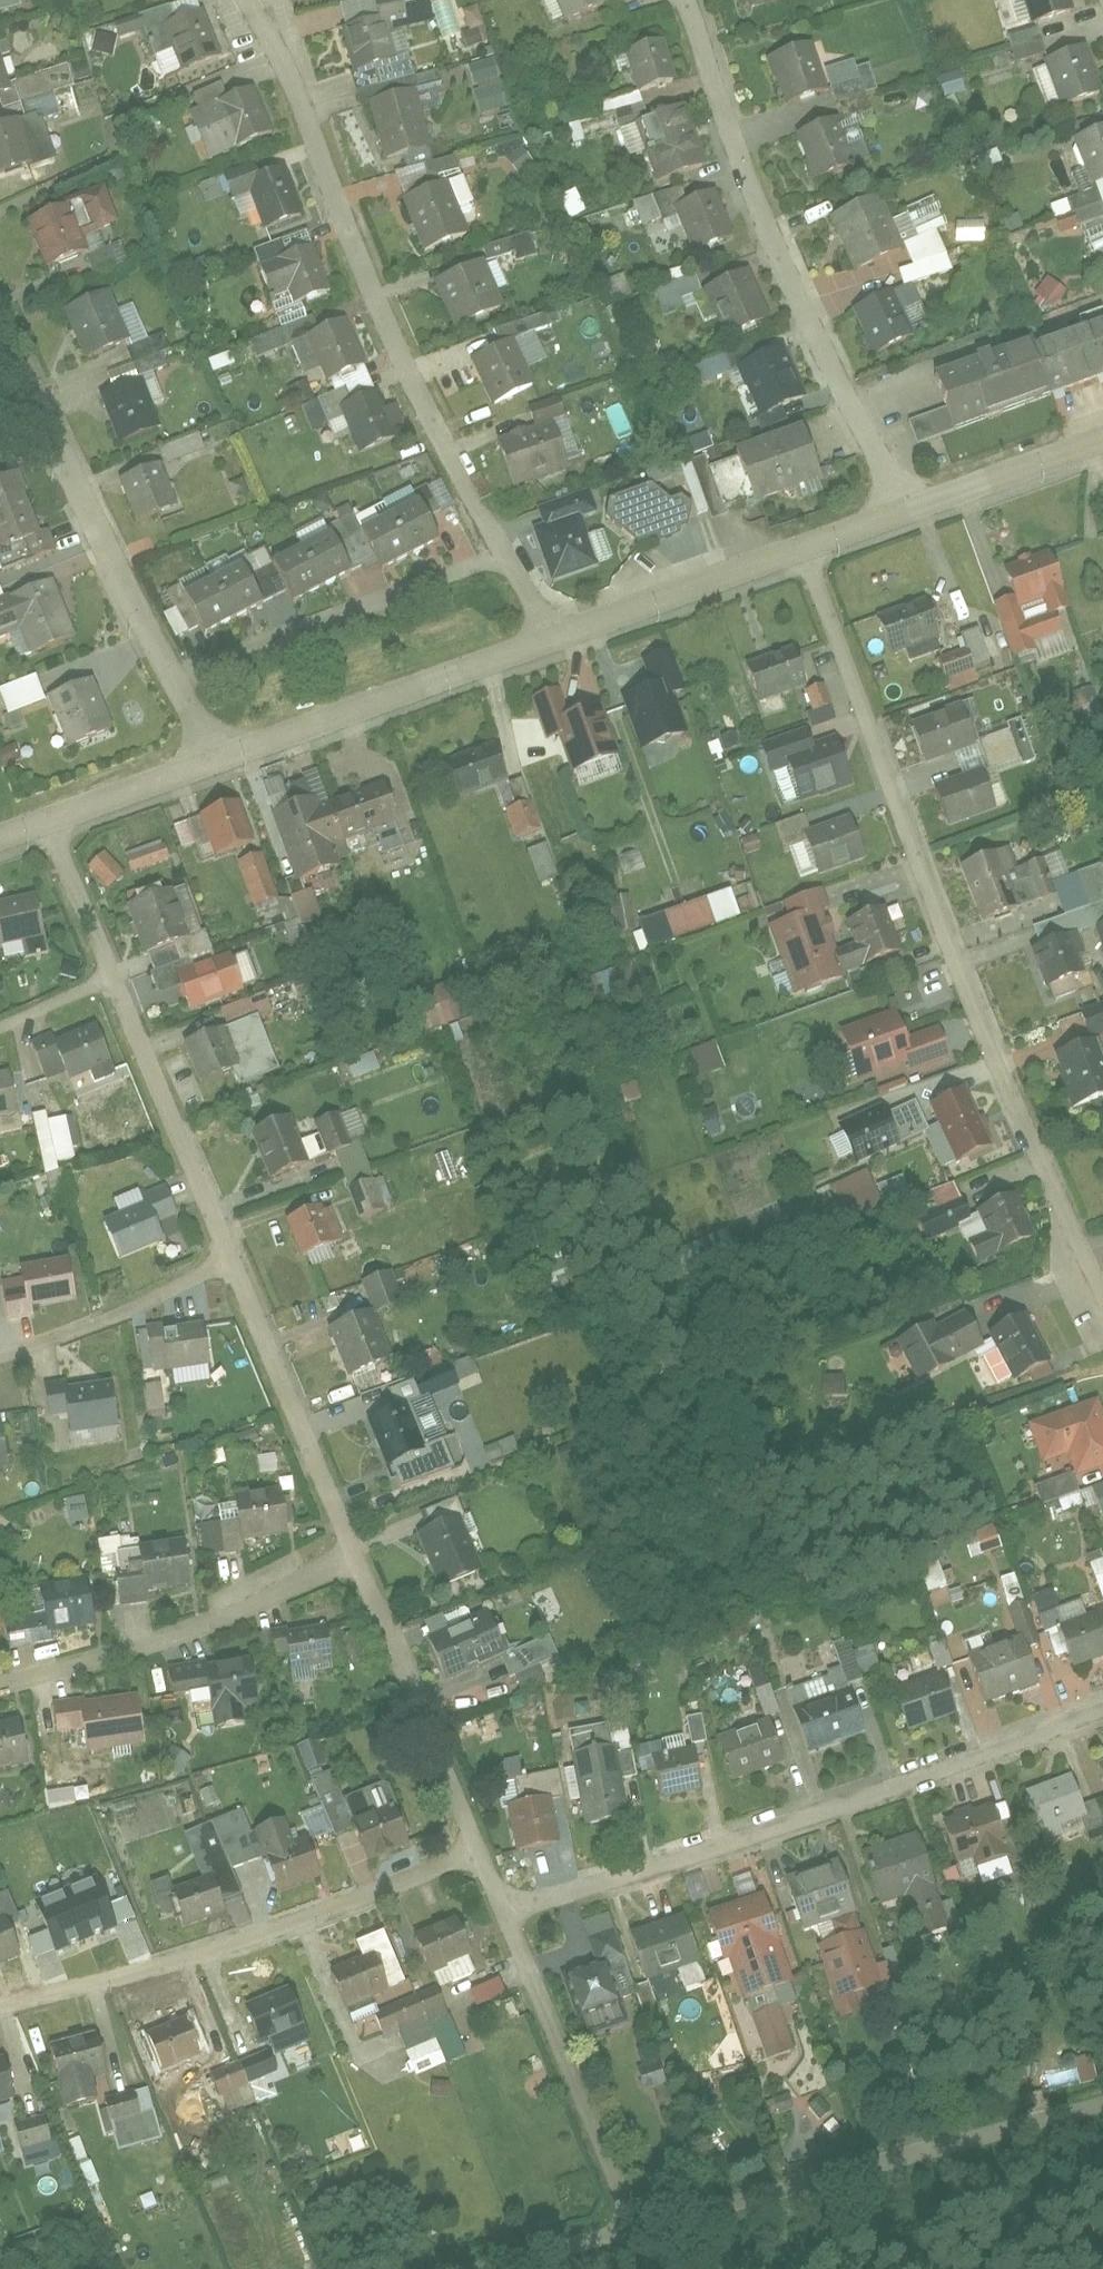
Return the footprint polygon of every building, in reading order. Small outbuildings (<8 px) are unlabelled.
[(350,27),(361,66),(401,54),(395,33),(438,20),(433,0),(377,0),(382,17),(350,27)] [(444,35),(460,32),(454,0),(437,0),(444,35)] [(612,0),(561,0),(570,22),(612,0)] [(1038,22),(1080,8),(1077,0),(1031,0),(1038,22)] [(478,4),(462,9),(469,30),(485,25),(478,4)] [(186,69),(224,54),(205,7),(167,22),(186,69)] [(645,88),(682,76),(669,35),(631,48),(645,88)] [(819,41),(770,55),(788,101),(835,90),(819,41)] [(0,43),(0,93),(16,87),(1,43),(0,43)] [(1047,58),(1065,105),(1102,97),(1102,79),(1091,45),(1047,58)] [(467,64),(473,84),(499,76),(494,57),(467,64)] [(960,71),(940,75),(944,94),(964,90),(960,71)] [(500,82),(472,89),(479,113),(506,106),(500,82)] [(259,84),(192,111),(212,158),(278,131),(259,84)] [(419,86),(372,99),(388,158),(436,145),(419,86)] [(706,163),(687,105),(646,122),(663,177),(706,163)] [(863,169),(842,115),(796,133),(820,185),(863,169)] [(0,126),(0,172),(37,159),(22,117),(0,126)] [(1079,136),(1095,183),(1102,181),(1102,127),(1079,136)] [(258,161),(226,173),(235,198),(252,191),(268,232),(311,215),(291,163),(263,173),(258,161)] [(452,178),(405,198),(428,252),(474,232),(452,178)] [(735,231),(719,185),(678,205),(693,251),(735,231)] [(887,195),(834,214),(860,272),(912,254),(887,195)] [(71,205),(30,221),(49,266),(91,250),(71,205)] [(318,242),(262,264),(275,297),(291,291),(296,305),(337,289),(318,242)] [(489,257),(437,281),(458,328),(511,305),(489,257)] [(782,310),(764,266),(718,283),(733,327),(782,310)] [(625,274),(608,280),(616,299),(632,293),(625,274)] [(681,296),(701,290),(696,275),(655,287),(664,315),(685,309),(681,296)] [(1035,295),(1056,307),(1067,288),(1046,276),(1035,295)] [(113,290),(67,311),(89,364),(134,341),(113,290)] [(900,291),(858,309),(880,354),(920,338),(900,291)] [(495,328),(498,340),(560,323),(557,311),(495,328)] [(1080,320),(1083,329),(1036,345),(1055,396),(1102,382),(1102,311),(1080,320)] [(351,317),(313,334),(333,377),(370,361),(351,317)] [(517,335),(474,357),(497,403),(540,381),(517,335)] [(959,430),(1055,396),(1033,340),(940,373),(959,430)] [(788,342),(742,364),(765,414),(816,395),(788,342)] [(725,353),(694,364),(701,381),(732,370),(725,353)] [(147,374),(104,392),(121,439),(165,424),(147,374)] [(306,380),(292,388),(301,404),(315,397),(306,380)] [(383,388),(343,406),(363,450),(403,432),(383,388)] [(517,487),(574,468),(558,419),(500,438),(517,487)] [(689,455),(713,445),(708,431),(684,441),(689,455)] [(825,486),(807,432),(739,455),(710,466),(724,506),(755,497),(758,509),(825,486)] [(166,461),(122,477),(139,523),(182,505),(166,461)] [(45,531),(20,470),(0,478),(0,539),(4,550),(45,531)] [(657,482),(614,498),(611,514),(642,540),(660,534),(665,540),(684,532),(685,524),(693,522),(693,502),(686,494),(674,497),(657,482)] [(422,498),(392,514),(416,554),(444,539),(422,498)] [(584,512),(538,528),(556,580),(604,563),(584,512)] [(392,514),(366,529),(388,569),(416,554),(392,514)] [(334,532),(305,546),(327,588),(356,572),(334,532)] [(305,546),(276,560),(298,602),(327,588),(305,546)] [(232,554),(211,564),(216,573),(236,563),(232,554)] [(1074,612),(1053,554),(1008,570),(1018,599),(998,607),(1018,662),(1039,654),(1036,644),(1065,634),(1059,617),(1074,612)] [(245,563),(216,578),(238,622),(267,603),(245,563)] [(57,578),(0,601),(0,639),(24,630),(35,658),(81,638),(57,578)] [(216,578),(187,593),(208,633),(238,622),(216,578)] [(932,596),(882,614),(896,651),(945,633),(932,596)] [(947,691),(979,680),(974,665),(1001,656),(991,624),(961,634),(966,648),(936,658),(947,691)] [(810,685),(797,651),(750,669),(763,703),(810,685)] [(687,695),(672,652),(642,662),(652,689),(625,699),(644,752),(687,736),(674,700),(687,695)] [(4,702),(7,712),(45,701),(38,676),(0,687),(0,703),(4,702)] [(96,677),(51,695),(73,747),(119,732),(96,677)] [(806,712),(812,727),(838,718),(825,682),(805,689),(812,710),(806,712)] [(621,756),(601,705),(572,716),(561,688),(533,698),(550,742),(560,738),(573,774),(621,756)] [(969,704),(914,722),(928,762),(985,743),(969,704)] [(807,804),(859,783),(842,734),(820,738),(814,728),(762,748),(771,772),(792,768),(807,804)] [(509,785),(495,745),(447,762),(461,802),(509,785)] [(988,768),(938,783),(952,827),(1001,807),(988,768)] [(402,823),(388,782),(334,801),(342,825),(349,842),(402,823)] [(342,825),(334,801),(324,803),(321,795),(276,812),(287,845),(342,825)] [(542,829),(533,799),(505,809),(515,838),(542,829)] [(255,847),(241,805),(203,818),(217,859),(255,847)] [(821,875),(870,860),(858,814),(806,831),(821,875)] [(203,859),(206,858),(200,818),(175,822),(179,847),(200,843),(203,859)] [(349,842),(342,825),(287,845),(300,881),(345,864),(338,845),(349,842)] [(528,849),(540,881),(558,874),(546,842),(528,849)] [(165,847),(127,858),(132,874),(170,863),(165,847)] [(237,860),(253,907),(280,898),(264,851),(237,860)] [(999,851),(966,867),(987,924),(1023,907),(999,851)] [(106,855),(89,870),(108,890),(125,874),(106,855)] [(731,889),(638,919),(648,947),(740,917),(731,889)] [(799,996),(847,974),(823,916),(833,909),(829,889),(787,902),(791,916),(772,926),(799,996)] [(290,897),(299,921),(320,914),(311,890),(290,897)] [(173,892),(128,908),(146,959),(191,943),(173,892)] [(631,894),(614,895),(616,931),(634,929),(631,894)] [(38,897),(0,904),(0,934),(2,947),(24,943),(27,959),(48,955),(38,897)] [(839,952),(847,974),(908,952),(890,903),(851,920),(856,943),(839,952)] [(1076,935),(1038,948),(1056,1000),(1094,988),(1076,935)] [(232,956),(178,974),(190,1011),(245,993),(232,956)] [(586,976),(594,1005),(643,991),(634,962),(586,976)] [(413,994),(426,1031),(460,1019),(447,982),(413,994)] [(902,1008),(849,1030),(865,1083),(910,1066),(912,1073),(956,1055),(944,1020),(913,1032),(902,1008)] [(260,1019),(185,1045),(199,1085),(233,1073),(237,1084),(278,1070),(260,1019)] [(117,1076),(99,1027),(57,1043),(54,1034),(32,1042),(47,1083),(68,1075),(71,1082),(91,1074),(95,1084),(117,1076)] [(1059,1052),(1075,1109),(1102,1101),(1102,1057),(1097,1040),(1059,1052)] [(691,1048),(698,1075),(724,1068),(717,1041),(691,1048)] [(348,1061),(353,1078),(380,1071),(376,1054),(348,1061)] [(21,1113),(13,1070),(0,1072),(0,1117),(21,1113)] [(961,1161),(995,1145),(972,1087),(936,1105),(961,1161)] [(856,1167),(902,1144),(889,1103),(836,1126),(856,1167)] [(354,1218),(382,1210),(363,1141),(366,1140),(357,1108),(326,1117),(354,1218)] [(44,1112),(32,1114),(45,1179),(57,1176),(54,1162),(80,1157),(71,1115),(45,1120),(44,1112)] [(273,1178),(313,1163),(295,1114),(255,1132),(273,1178)] [(904,1175),(874,1185),(869,1171),(831,1183),(842,1218),(911,1196),(904,1175)] [(384,1176),(375,1179),(384,1205),(393,1202),(384,1176)] [(163,1223),(180,1214),(170,1184),(144,1193),(147,1202),(106,1220),(124,1261),(171,1240),(163,1223)] [(982,1263),(1043,1238),(1021,1191),(982,1210),(995,1239),(972,1245),(982,1263)] [(324,1205),(290,1218),(306,1258),(349,1239),(335,1208),(328,1213),(324,1205)] [(34,1308),(78,1299),(70,1256),(25,1264),(26,1276),(6,1281),(13,1320),(35,1314),(34,1308)] [(989,1342),(971,1302),(901,1340),(921,1384),(989,1342)] [(353,1377),(399,1357),(378,1308),(333,1328),(353,1377)] [(1017,1378),(1056,1359),(1033,1312),(994,1329),(1017,1378)] [(208,1320),(168,1326),(167,1321),(150,1324),(155,1359),(169,1356),(171,1370),(214,1365),(208,1320)] [(115,1380),(71,1385),(70,1380),(48,1383),(53,1414),(71,1414),(74,1434),(123,1426),(115,1380)] [(147,1418),(166,1417),(162,1383),(144,1385),(147,1418)] [(1102,1471),(1102,1400),(1102,1397),(1034,1422),(1043,1463),(1072,1456),(1080,1480),(1102,1471)] [(428,1446),(410,1403),(375,1416),(394,1460),(428,1446)] [(0,1420),(0,1469),(12,1467),(5,1419),(0,1420)] [(394,1460),(405,1485),(459,1466),(447,1439),(428,1446),(394,1460)] [(1071,1471),(1034,1486),(1042,1507),(1080,1491),(1071,1471)] [(247,1542),(291,1534),(284,1491),(239,1498),(242,1518),(223,1521),(227,1553),(247,1549),(247,1542)] [(65,1499),(68,1522),(88,1520),(85,1496),(65,1499)] [(459,1514),(454,1501),(427,1510),(431,1523),(459,1514)] [(420,1532),(445,1587),(489,1571),(463,1515),(420,1532)] [(993,1524),(962,1534),(970,1558),(1001,1548),(993,1524)] [(152,1591),(195,1584),(189,1539),(142,1546),(148,1578),(121,1583),(124,1604),(152,1602),(152,1591)] [(938,1563),(920,1569),(928,1591),(956,1581),(952,1570),(942,1573),(938,1563)] [(55,1632),(98,1626),(90,1576),(42,1585),(46,1611),(6,1619),(13,1650),(57,1643),(55,1632)] [(432,1637),(451,1679),(510,1655),(494,1611),(432,1637)] [(1063,1624),(1079,1668),(1102,1658),(1102,1611),(1063,1624)] [(337,1664),(330,1624),(291,1631),(290,1627),(275,1630),(279,1657),(293,1655),(295,1670),(337,1664)] [(964,1642),(969,1655),(991,1647),(986,1634),(964,1642)] [(990,1701),(1043,1684),(1027,1636),(973,1656),(990,1701)] [(249,1705),(263,1703),(255,1656),(209,1665),(215,1722),(249,1716),(249,1705)] [(963,1712),(949,1667),(896,1683),(912,1728),(963,1712)] [(771,1682),(756,1686),(764,1717),(779,1713),(771,1682)] [(854,1688),(796,1708),(812,1750),(870,1733),(854,1688)] [(149,1743),(142,1693),(85,1700),(84,1695),(57,1700),(60,1732),(86,1730),(89,1751),(149,1743)] [(34,1764),(22,1715),(0,1720),(0,1770),(34,1764)] [(774,1721),(720,1736),(736,1781),(789,1766),(774,1721)] [(666,1797),(710,1791),(695,1735),(654,1746),(666,1797)] [(621,1746),(576,1753),(589,1825),(634,1820),(621,1746)] [(556,1771),(522,1778),(519,1761),(493,1766),(500,1804),(548,1795),(546,1784),(559,1782),(556,1771)] [(1092,1817),(1075,1773),(1029,1789),(1047,1830),(1092,1817)] [(518,1851),(564,1842),(557,1797),(511,1806),(518,1851)] [(1014,1854),(1000,1804),(948,1820),(963,1864),(977,1860),(979,1868),(1014,1854)] [(301,1813),(310,1838),(332,1830),(322,1805),(301,1813)] [(373,1864),(414,1848),(401,1811),(358,1827),(373,1864)] [(284,1893),(326,1877),(314,1845),(298,1847),(289,1819),(259,1831),(284,1893)] [(955,1925),(924,1833),(869,1850),(885,1903),(914,1895),(926,1935),(955,1925)] [(854,1910),(839,1866),(788,1883),(803,1927),(830,1918),(851,1911),(854,1910)] [(189,1926),(230,1911),(218,1876),(177,1891),(189,1926)] [(799,1984),(767,1894),(710,1912),(727,1962),(735,1959),(745,1999),(799,1984)] [(81,1918),(94,1951),(132,1939),(119,1905),(81,1918)] [(838,1943),(821,1949),(837,1999),(878,1986),(862,1936),(859,1936),(851,1911),(830,1918),(838,1943)] [(703,1959),(691,1914),(634,1930),(649,1979),(703,1959)] [(22,1957),(8,1917),(0,1921),(0,1966),(22,1957)] [(434,1975),(476,1954),(462,1917),(418,1933),(434,1975)] [(43,1931),(56,1964),(94,1952),(81,1918),(43,1931)] [(335,1969),(350,2009),(393,1992),(378,1954),(335,1969)] [(623,2003),(609,1965),(571,1979),(585,2016),(623,2003)] [(468,1992),(475,2007),(504,1993),(497,1978),(468,1992)] [(398,2033),(413,2075),(465,2057),(438,1986),(374,2010),(370,2011),(381,2040),(398,2033)] [(248,2003),(265,2045),(308,2027),(292,1987),(248,2003)] [(776,2005),(749,2014),(766,2061),(793,2051),(776,2005)] [(147,2032),(165,2073),(207,2055),(192,2013),(147,2032)] [(70,2110),(101,2100),(94,2079),(112,2073),(100,2034),(55,2042),(70,2110)] [(205,2075),(217,2099),(277,2071),(266,2047),(205,2075)] [(20,2099),(9,2056),(0,2059),(0,2103),(20,2099)] [(148,2088),(132,2092),(135,2104),(106,2112),(117,2152),(162,2140),(148,2088)] [(45,2116),(12,2125),(24,2165),(56,2156),(45,2116)]
